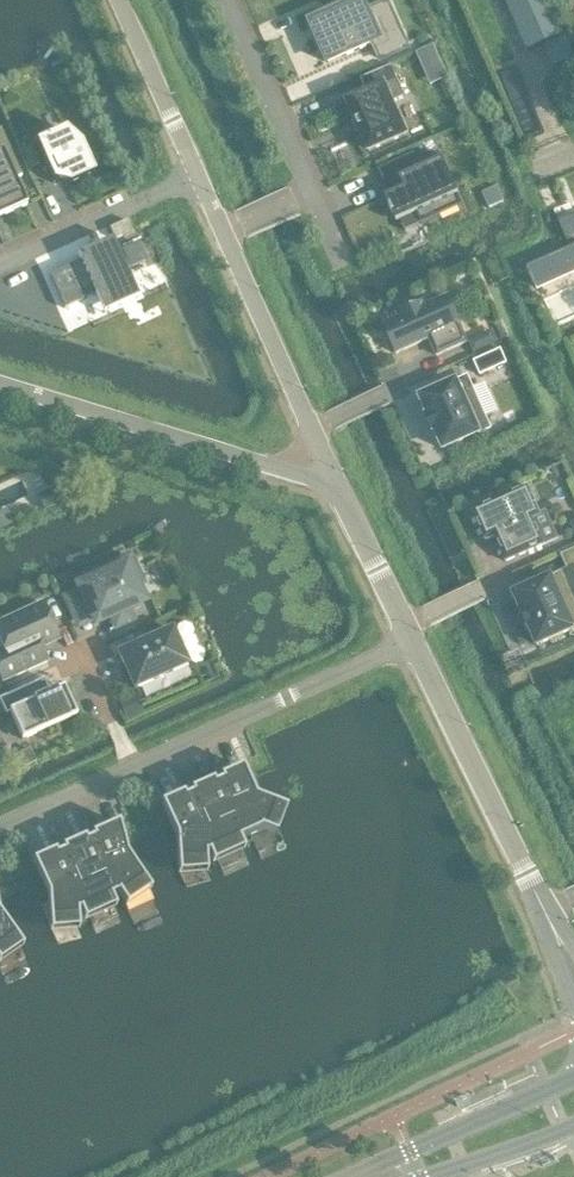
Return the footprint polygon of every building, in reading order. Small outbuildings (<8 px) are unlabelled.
[(387,3),(368,12),(363,0),(362,0),(311,23),(329,64),(374,43),(381,60),(408,48),(387,3)] [(528,27),(553,16),(546,0),(516,0),(528,27)] [(568,11),(573,9),(573,0),(563,0),(568,11)] [(367,93),(347,102),(370,152),(407,135),(392,102),(405,96),(392,66),(361,80),(367,93)] [(15,179),(22,176),(1,129),(0,129),(0,217),(5,214),(27,205),(15,179)] [(35,143),(53,183),(69,186),(94,175),(81,145),(65,130),(35,143)] [(463,206),(439,153),(415,164),(411,155),(394,163),(406,189),(388,198),(391,205),(390,206),(393,213),(395,213),(398,220),(400,219),(406,231),(407,231),(402,219),(417,212),(422,224),(463,206)] [(126,220),(109,228),(114,240),(132,232),(126,220)] [(561,232),(565,243),(573,239),(573,227),(561,232)] [(79,261),(49,275),(64,309),(95,295),(103,314),(138,298),(112,239),(76,255),(79,261)] [(137,242),(123,248),(130,267),(145,261),(137,242)] [(468,342),(460,325),(461,325),(449,296),(426,306),(424,302),(397,314),(399,318),(383,325),(396,354),(430,339),(437,356),(468,342)] [(473,353),(498,342),(493,331),(468,342),(473,353)] [(507,364),(501,350),(474,362),(480,376),(507,364)] [(491,429),(468,377),(421,398),(429,417),(427,418),(433,432),(435,431),(444,450),(491,429)] [(545,545),(534,519),(541,516),(529,489),(474,513),(486,541),(497,536),(501,544),(499,545),(506,562),(545,545)] [(0,514),(0,529),(13,524),(7,511),(0,514)] [(561,555),(567,569),(573,566),(573,549),(561,555)] [(85,602),(95,624),(111,617),(114,623),(130,616),(127,609),(144,602),(137,588),(142,585),(129,557),(92,574),(94,579),(77,586),(79,590),(64,597),(69,609),(85,602)] [(561,573),(551,577),(516,593),(514,594),(515,595),(522,612),(520,612),(528,628),(530,627),(537,644),(537,646),(573,630),(570,621),(573,619),(573,601),(561,573)] [(40,647),(58,639),(42,604),(0,623),(0,641),(3,648),(0,649),(0,675),(3,682),(47,662),(46,660),(40,663),(35,653),(38,651),(40,647)] [(153,680),(168,674),(168,673),(187,664),(171,630),(152,638),(152,637),(137,644),(137,645),(119,653),(134,688),(153,680)] [(5,714),(5,715),(11,713),(23,739),(75,715),(62,688),(50,693),(44,679),(0,698),(0,704),(5,714)] [(266,832),(277,804),(255,796),(242,767),(220,777),(221,780),(234,809),(227,812),(239,839),(260,830),(266,832)] [(234,809),(221,780),(214,783),(212,780),(190,790),(192,793),(204,822),(195,827),(207,854),(239,839),(227,812),(234,809)] [(204,822),(192,793),(184,797),(183,793),(160,803),(175,836),(177,863),(206,861),(206,854),(207,854),(195,827),(204,822)] [(145,880),(127,854),(119,822),(91,834),(93,838),(106,867),(99,870),(111,897),(117,894),(120,897),(145,880)] [(99,870),(106,867),(93,838),(86,841),(84,838),(62,848),(63,851),(76,880),(67,885),(79,911),(111,897),(99,870)] [(76,880),(63,851),(56,854),(55,851),(32,861),(47,894),(49,921),(78,919),(77,912),(79,911),(67,885),(76,880)] [(0,913),(0,949),(17,938),(0,913)]
